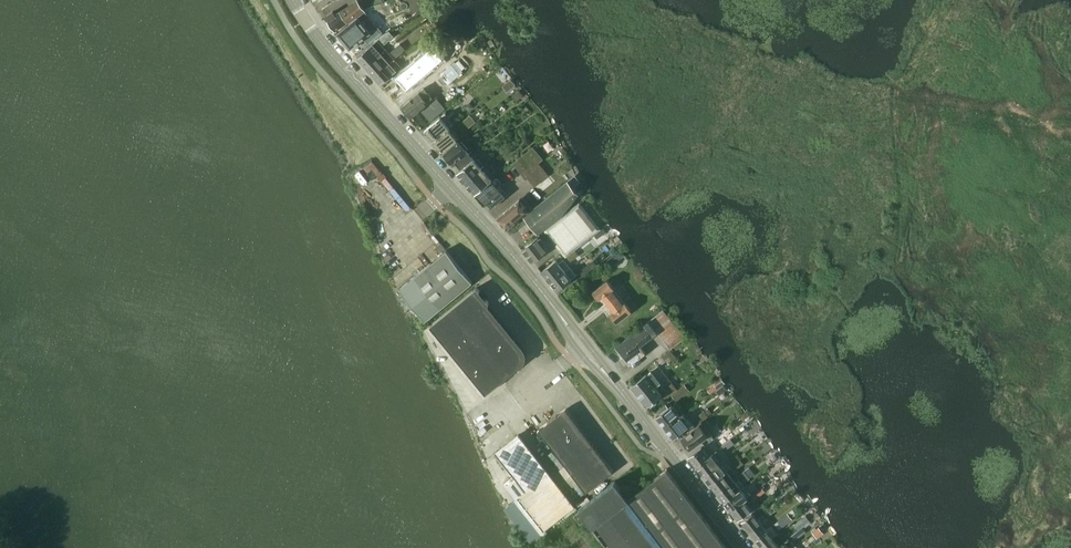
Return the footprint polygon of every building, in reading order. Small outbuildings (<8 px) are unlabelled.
[(324,18),(334,31),(347,21),(348,22),(359,14),(365,10),(368,7),(385,2),(384,0),(360,0),(359,1),(358,0),(355,0),(340,11),(335,14),(333,11),(324,18)] [(357,17),(337,34),(350,49),(363,37),(369,44),(382,32),(365,12),(358,18),(357,17)] [(384,44),(393,36),(389,31),(378,37),(384,44)] [(374,43),(357,58),(365,67),(374,77),(390,61),(382,51),(374,43)] [(391,52),(396,57),(405,49),(400,44),(391,52)] [(433,46),(396,78),(406,90),(443,58),(433,46)] [(390,61),(374,77),(382,86),(403,68),(401,66),(398,69),(390,61)] [(424,88),(401,107),(410,118),(419,111),(418,110),(432,98),(424,88)] [(428,102),(420,110),(430,121),(443,110),(433,98),(428,102)] [(464,106),(469,112),(474,107),(470,102),(464,106)] [(470,115),(458,125),(463,132),(476,122),(470,115)] [(440,117),(423,131),(433,143),(433,142),(451,127),(450,128),(440,117)] [(455,133),(451,127),(433,142),(442,153),(458,139),(454,134),(455,133)] [(474,144),(481,138),(477,132),(470,138),(474,144)] [(443,155),(451,164),(454,162),(467,151),(466,150),(468,148),(462,141),(459,143),(458,141),(443,155)] [(524,154),(512,163),(520,173),(522,170),(525,173),(538,163),(533,157),(538,153),(533,146),(524,154)] [(460,170),(456,174),(474,195),(495,177),(484,165),(483,165),(471,151),(468,153),(467,151),(454,162),(460,170)] [(526,176),(528,178),(535,187),(549,175),(540,164),(540,165),(526,176)] [(495,177),(474,195),(484,206),(487,203),(491,208),(507,195),(499,185),(501,184),(501,182),(497,177),(495,177)] [(567,180),(523,216),(538,234),(565,211),(578,193),(568,181),(567,180)] [(498,217),(497,218),(507,230),(530,210),(520,199),(498,217)] [(578,202),(544,231),(565,258),(569,254),(600,229),(578,202)] [(594,235),(597,239),(606,232),(603,228),(594,235)] [(522,250),(532,262),(547,249),(537,237),(522,250)] [(440,244),(435,248),(440,253),(445,249),(440,244)] [(425,320),(472,282),(446,250),(399,289),(425,320)] [(564,259),(568,264),(574,259),(570,254),(564,259)] [(611,267),(614,264),(615,259),(612,256),(606,260),(611,267)] [(541,273),(550,283),(570,267),(567,264),(562,268),(556,260),(541,273)] [(570,267),(550,283),(556,291),(576,274),(570,267)] [(578,272),(581,277),(588,272),(584,268),(578,272)] [(595,301),(602,309),(618,297),(612,290),(614,288),(607,280),(592,291),(598,299),(595,301)] [(484,301),(477,293),(479,291),(476,287),(429,326),(485,394),(503,380),(501,378),(509,372),(510,373),(520,366),(519,365),(520,363),(521,362),(522,360),(522,359),(523,357),(523,355),(522,354),(522,352),(521,350),(513,341),(511,343),(505,335),(507,333),(499,324),(497,326),(491,318),(493,316),(486,307),(487,306),(488,306),(488,305),(488,304),(488,303),(488,302),(487,301),(486,300),(484,301)] [(625,302),(624,302),(623,303),(618,297),(602,309),(608,317),(611,315),(616,322),(631,310),(625,302)] [(614,347),(615,348),(629,366),(646,353),(640,346),(657,333),(670,349),(685,337),(663,309),(614,347)] [(670,350),(666,353),(672,361),(676,357),(670,350)] [(646,374),(645,375),(631,386),(647,406),(661,395),(664,399),(677,388),(672,382),(665,387),(666,389),(665,389),(660,383),(658,384),(649,372),(646,375),(646,374)] [(676,401),(690,390),(684,384),(671,395),(676,401)] [(707,390),(711,394),(718,389),(714,384),(707,390)] [(655,417),(663,426),(668,422),(670,426),(675,422),(677,424),(679,422),(685,417),(682,414),(680,415),(671,404),(655,417)] [(538,429),(586,491),(613,471),(565,408),(538,429)] [(695,425),(708,415),(704,410),(692,420),(695,425)] [(684,419),(686,418),(685,417),(679,422),(677,424),(675,422),(670,426),(668,422),(663,426),(673,439),(685,429),(687,431),(691,428),(684,419)] [(710,433),(701,422),(681,438),(690,450),(710,433)] [(518,435),(497,452),(527,490),(519,496),(544,527),(573,504),(518,435)] [(721,445),(724,450),(731,445),(727,440),(721,445)] [(701,447),(688,457),(695,466),(709,456),(708,455),(711,454),(704,446),(702,447),(701,447)] [(709,456),(695,466),(702,475),(715,465),(715,464),(719,461),(713,454),(709,456)] [(733,465),(740,460),(736,454),(729,460),(734,465),(733,465)] [(740,460),(733,465),(736,470),(744,464),(740,460)] [(715,465),(702,475),(709,484),(722,474),(715,465)] [(667,469),(628,498),(615,481),(579,508),(609,547),(727,547),(667,469)] [(722,474),(709,484),(716,493),(733,480),(726,471),(723,474),(722,474)] [(749,474),(741,480),(745,485),(753,479),(749,474)] [(762,478),(755,484),(758,488),(766,482),(762,478)] [(733,480),(716,493),(723,502),(737,491),(736,491),(740,488),(733,480)] [(751,496),(755,500),(762,495),(758,490),(751,496)] [(737,491),(723,502),(730,511),(748,497),(746,495),(742,498),(737,491)] [(748,497),(730,511),(737,520),(751,509),(750,508),(751,506),(746,500),(744,501),(744,500),(748,497)] [(764,510),(768,516),(775,511),(771,505),(764,510)] [(741,522),(749,532),(760,523),(761,524),(767,520),(763,515),(757,519),(752,513),(741,522)] [(777,521),(774,524),(773,524),(778,530),(782,527),(792,519),(787,513),(777,521)] [(793,525),(797,531),(802,527),(806,524),(804,521),(808,518),(806,515),(793,525)] [(760,523),(749,532),(755,539),(770,527),(768,525),(764,528),(761,524),(760,523)] [(770,527),(755,539),(761,547),(772,538),(775,535),(777,534),(772,526),(770,528),(770,527)] [(797,531),(791,536),(794,539),(805,531),(802,527),(797,531)] [(823,533),(818,527),(812,532),(816,538),(823,533)] [(761,547),(762,547),(776,547),(778,546),(772,538),(761,547)] [(776,547),(792,547),(794,546),(788,538),(778,546),(776,547)]
